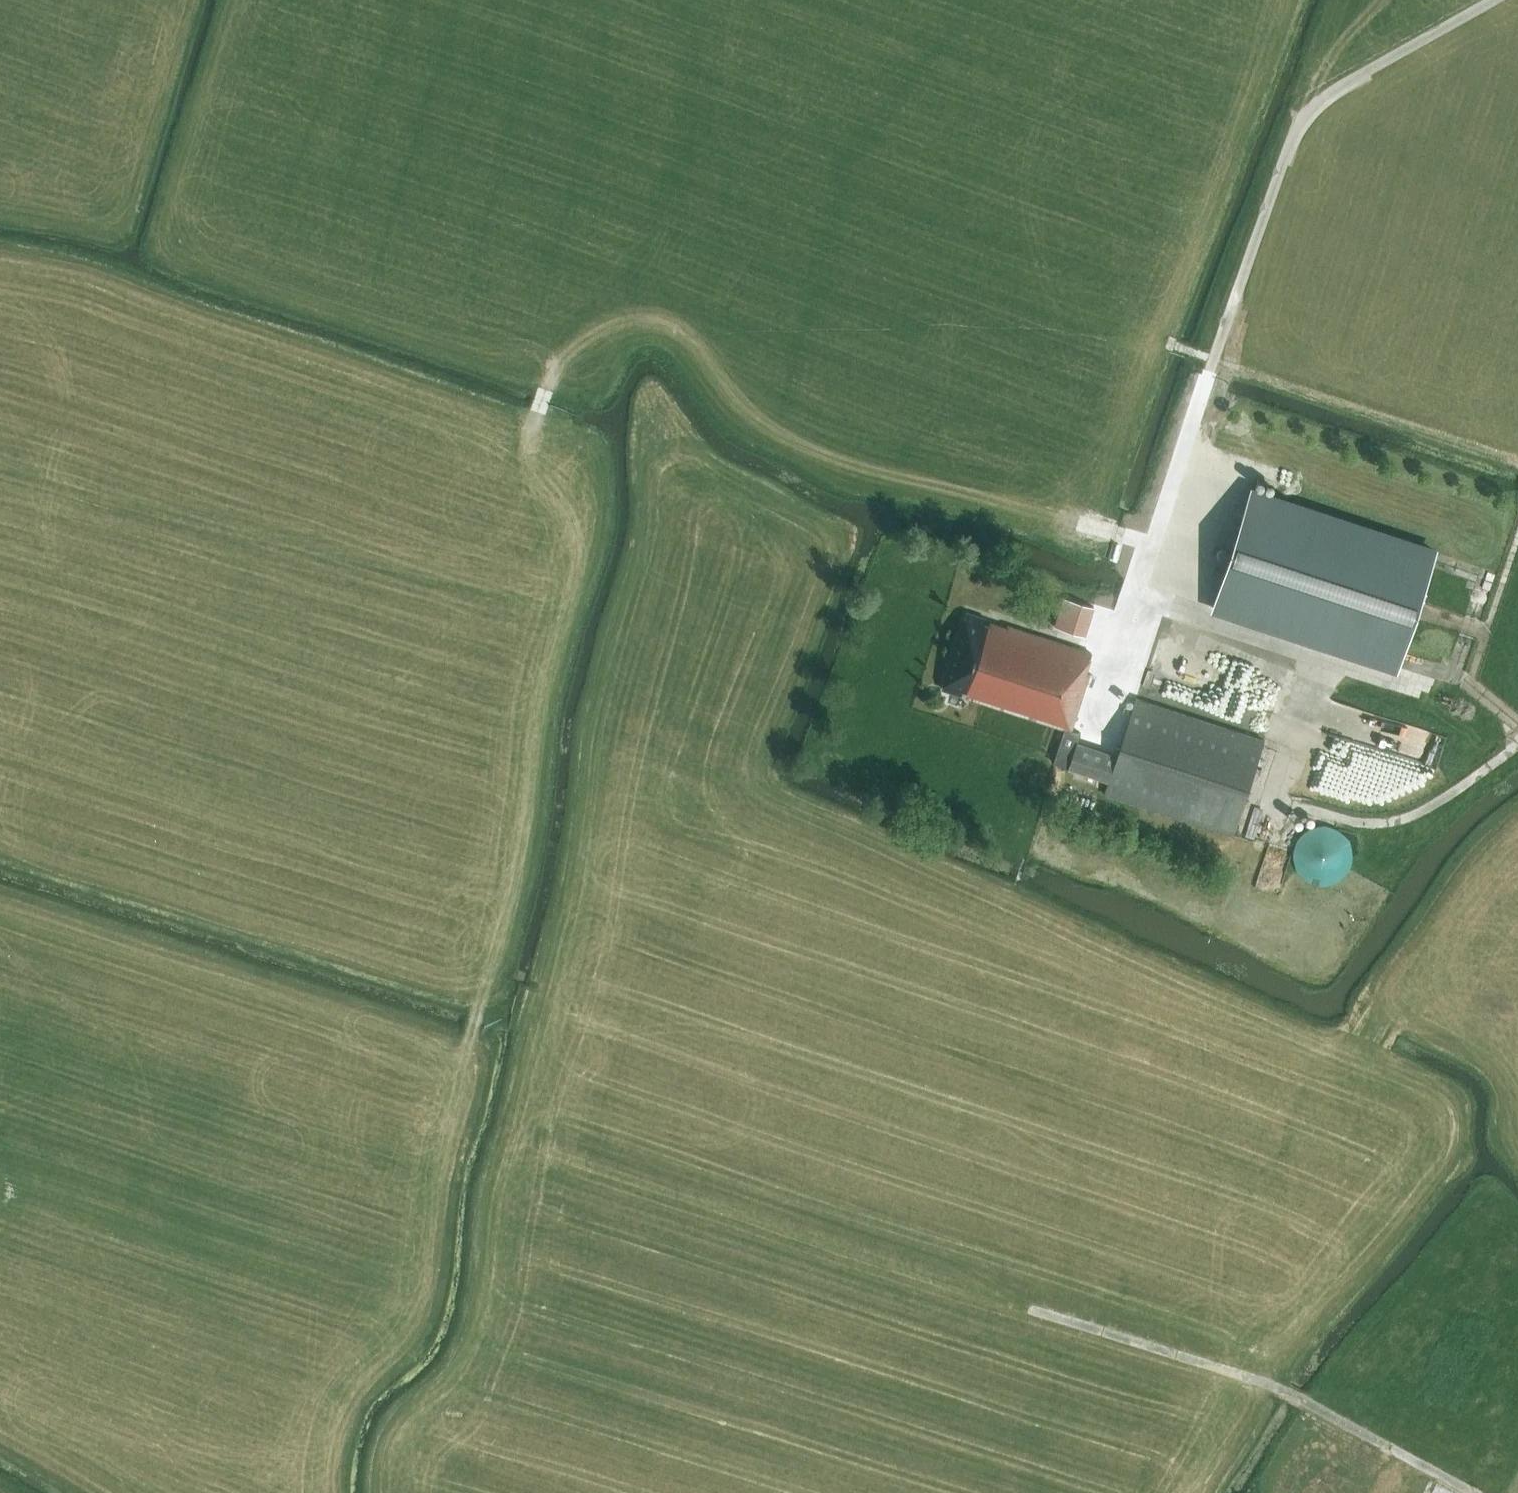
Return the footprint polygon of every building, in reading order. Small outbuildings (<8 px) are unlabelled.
[(1434,550),(1251,490),(1214,606),(1396,666),(1434,550)] [(1052,624),(1072,631),(1086,635),(1092,614),(1111,620),(1114,610),(1095,605),(1096,604),(1081,600),(1062,594),(1052,624)] [(1053,762),(1109,780),(1105,794),(1233,835),(1264,739),(1136,698),(1117,755),(1077,742),(1081,732),(1071,729),(1089,673),(1085,672),(1091,653),(967,612),(942,688),(962,695),(963,690),(968,692),(966,696),(1065,728),(1053,762)] [(1390,748),(1441,764),(1451,731),(1400,715),(1390,748)] [(1353,854),(1353,853),(1352,850),(1352,847),(1351,844),(1350,841),(1348,839),(1347,836),(1345,834),(1343,832),(1340,830),(1338,828),(1335,827),(1332,826),(1329,825),(1326,825),(1323,825),(1320,825),(1317,825),(1314,826),(1312,827),(1309,828),(1306,830),(1304,831),(1302,833),(1300,836),(1298,838),(1296,841),(1295,843),(1294,846),(1293,849),(1293,852),(1293,855),(1293,858),(1294,861),(1295,864),(1296,867),(1297,870),(1299,872),(1301,874),(1303,877),(1305,878),(1308,880),(1313,883),(1316,884),(1319,884),(1322,884),(1325,884),(1328,884),(1331,883),(1334,882),(1336,881),(1339,880),(1341,878),(1344,876),(1346,874),(1348,872),(1349,869),(1351,866),(1351,863),(1352,860),(1353,857),(1353,854)]
